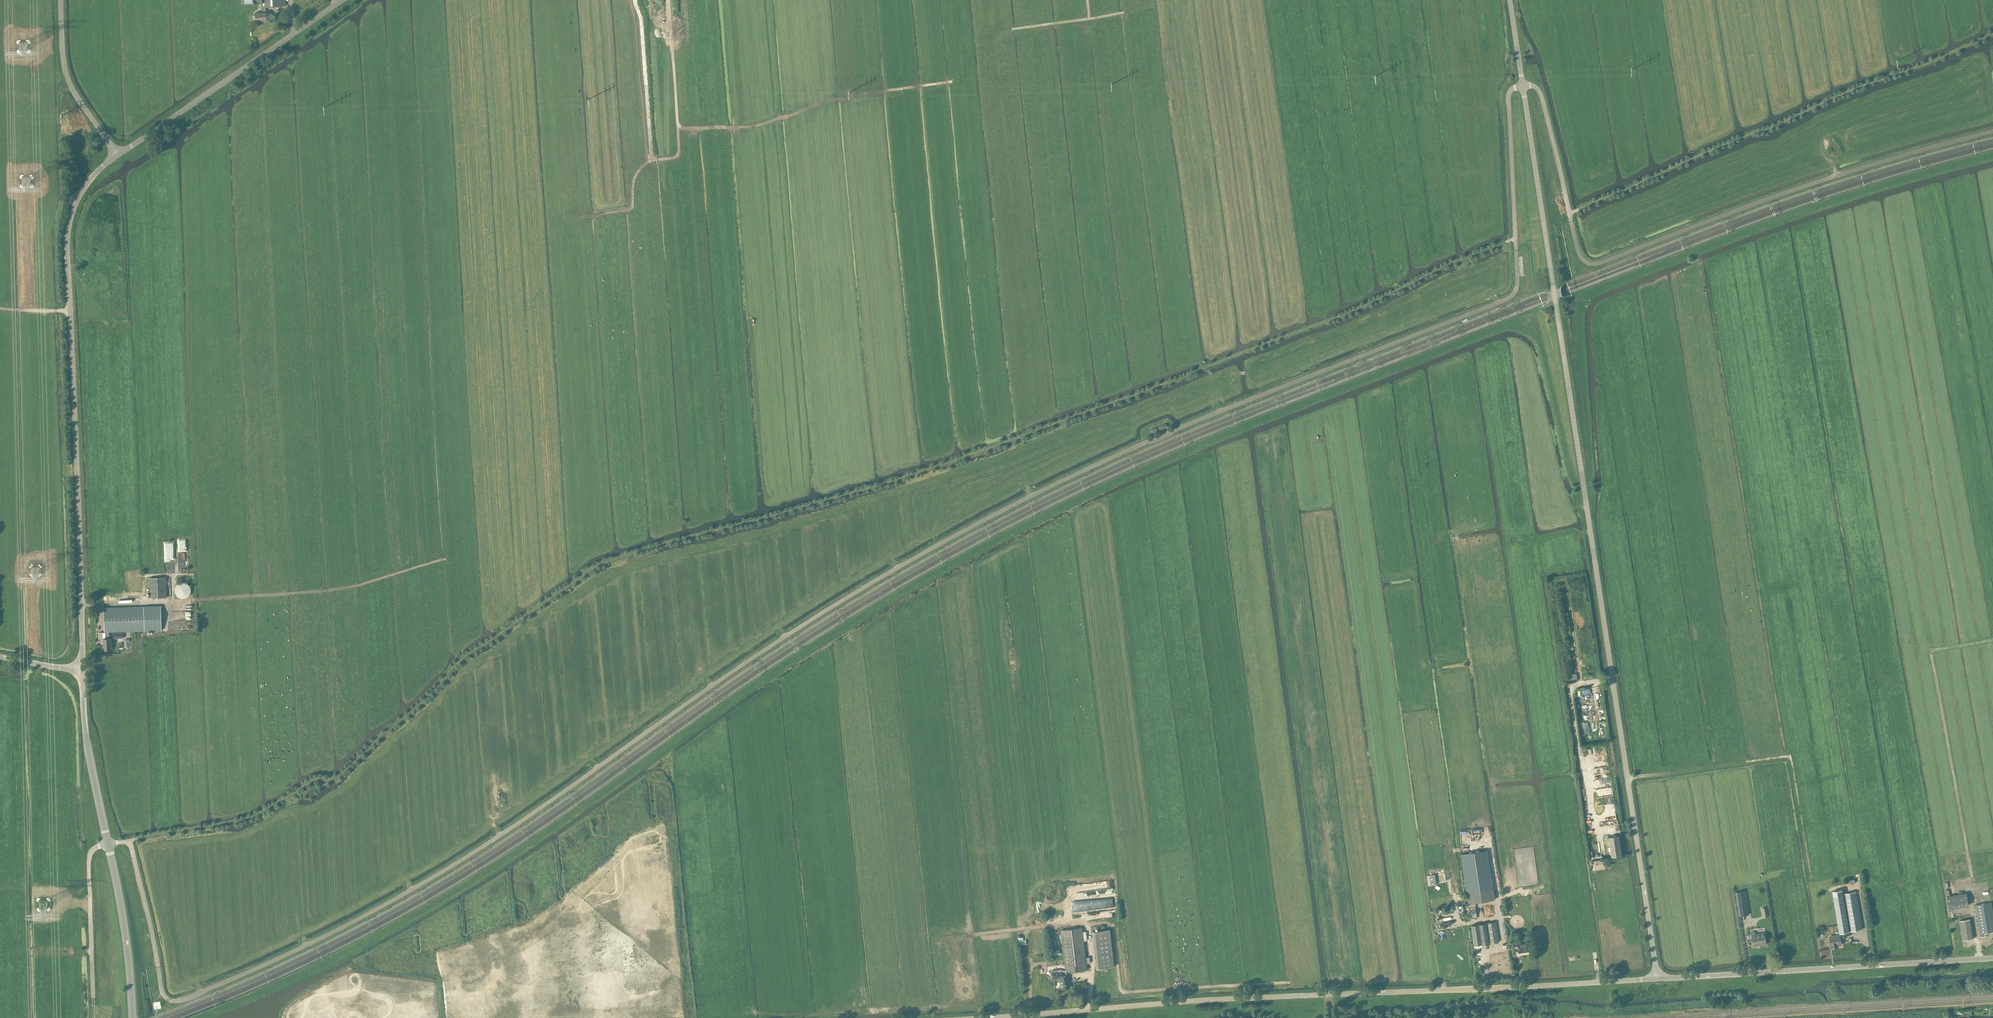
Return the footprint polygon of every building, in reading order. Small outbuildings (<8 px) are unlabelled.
[(258,3),(259,8),(261,8),(261,13),(254,13),(255,21),(266,20),(265,7),(286,6),(285,0),(242,0),(243,4),(258,3)] [(167,597),(166,577),(148,578),(149,598),(167,597)] [(103,632),(98,632),(98,638),(103,638),(103,649),(111,649),(111,638),(123,637),(123,633),(112,633),(112,635),(110,635),(110,632),(161,630),(161,606),(104,607),(105,632),(103,632)] [(1619,835),(1609,837),(1612,857),(1622,855),(1619,835)] [(1460,854),(1461,859),(1466,893),(1468,903),(1469,903),(1475,902),(1494,899),(1493,889),(1487,850),(1460,854)] [(1435,874),(1426,875),(1428,885),(1436,884),(1435,874)] [(1849,931),(1842,889),(1832,891),(1839,933),(1849,931)] [(1749,914),(1748,909),(1745,891),(1735,892),(1738,910),(1739,916),(1749,914)] [(1862,929),(1856,891),(1844,893),(1850,931),(1862,929)] [(1967,892),(1946,896),(1949,909),(1969,905),(1967,892)] [(1975,904),(1980,934),(1980,937),(1986,936),(1985,933),(1992,932),(1992,916),(1991,902),(1975,904)] [(1973,938),(1970,919),(1960,920),(1963,940),(1973,938)] [(1496,921),(1471,925),(1474,945),(1475,948),(1482,946),(1481,944),(1499,941),(1496,921)] [(1087,969),(1082,927),(1061,930),(1066,970),(1062,970),(1061,969),(1051,970),(1051,972),(1052,979),(1060,978),(1061,988),(1070,987),(1068,975),(1066,975),(1066,972),(1087,969)] [(1110,929),(1091,932),(1095,968),(1114,966),(1110,929)] [(1755,934),(1755,931),(1751,932),(1753,946),(1766,944),(1765,932),(1755,934)] [(1841,944),(1840,935),(1829,937),(1831,946),(1830,946),(1831,948),(1839,947),(1839,944),(1841,944)] [(1529,951),(1528,940),(1527,940),(1528,942),(1517,944),(1518,952),(1529,951)]
